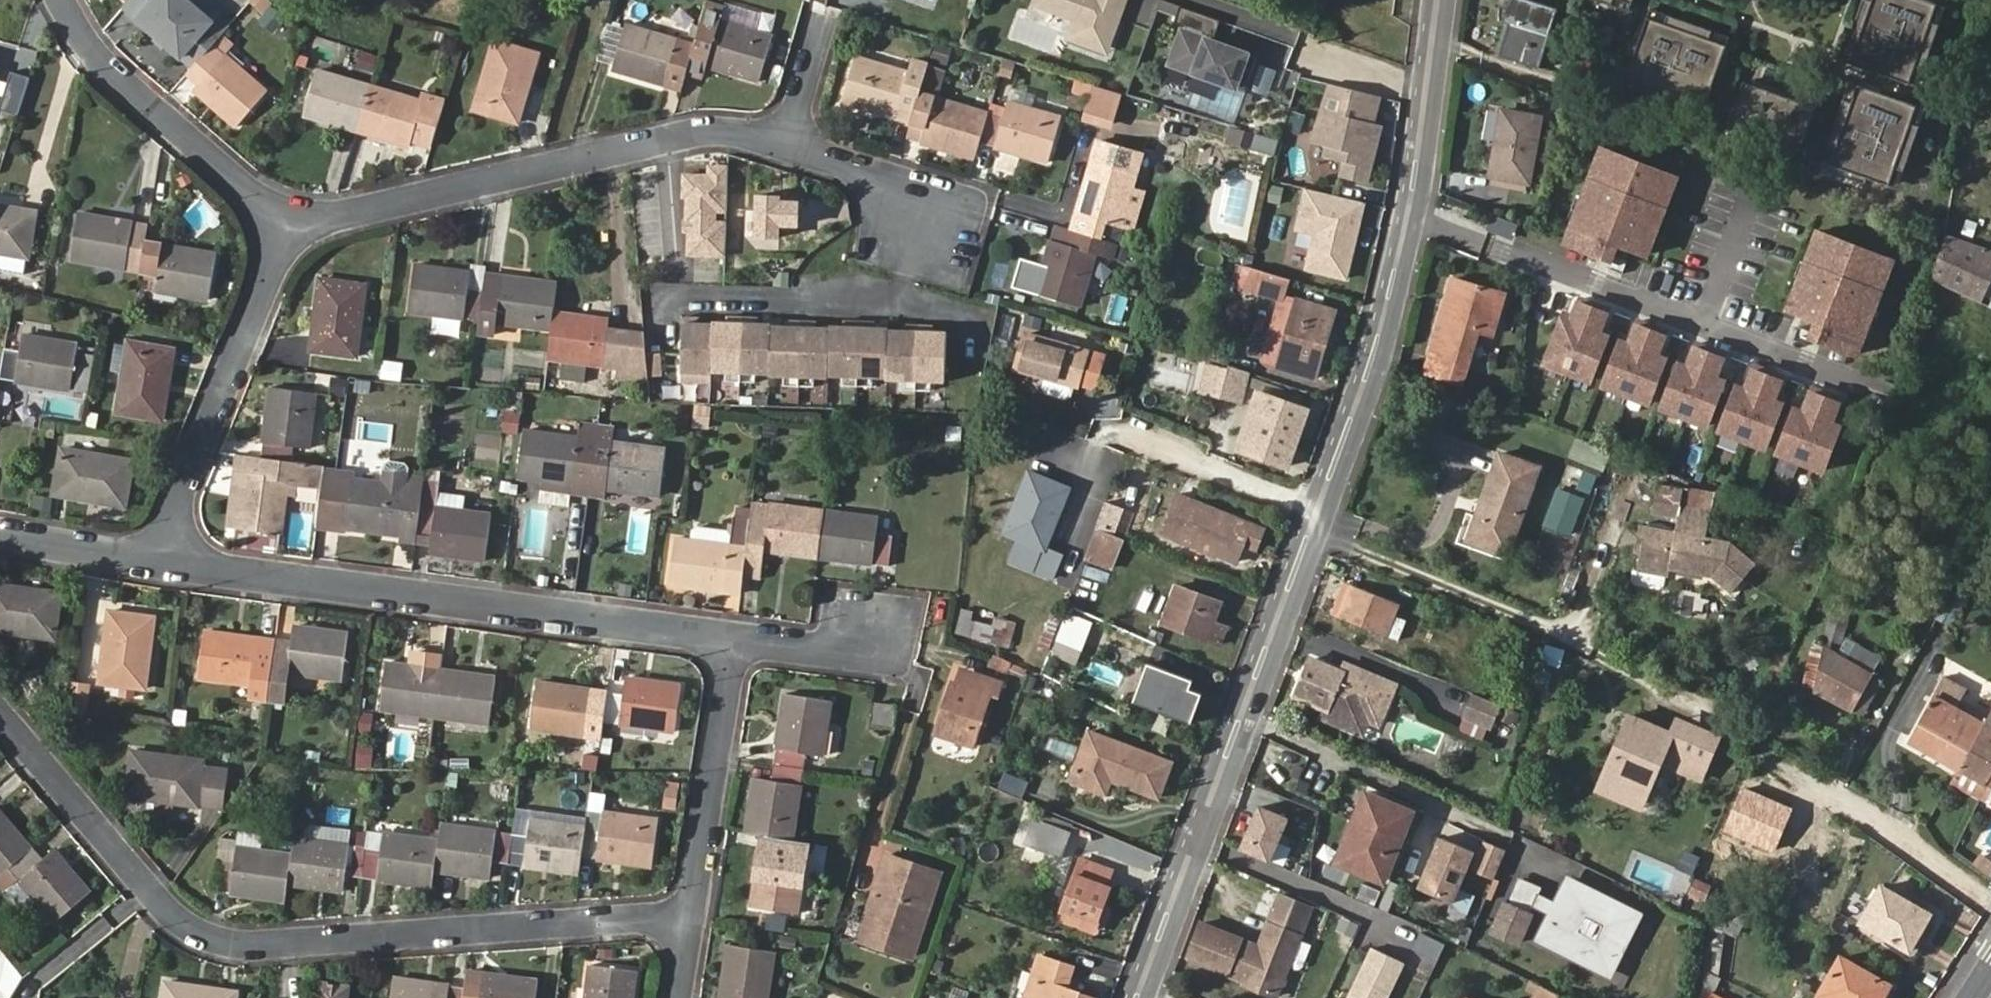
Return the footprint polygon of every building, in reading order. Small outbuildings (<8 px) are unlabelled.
[(191,68),(212,45),(200,34),(211,21),(188,0),(159,0),(139,22),(191,68)] [(724,0),(721,9),(718,20),(753,31),(760,11),(724,0)] [(1125,0),(1036,0),(1034,5),(1074,20),(1067,39),(1106,53),(1125,0)] [(1220,20),(1163,0),(1160,0),(1157,6),(1177,14),(1173,23),(1214,37),(1220,20)] [(1947,31),(1939,28),(1945,11),(1914,0),(1885,0),(1882,8),(1874,5),(1858,50),(1866,53),(1860,70),(1917,90),(1923,73),(1931,76),(1947,31)] [(694,44),(686,72),(702,76),(705,65),(757,81),(771,37),(753,31),(718,20),(721,9),(706,4),(694,44)] [(1947,31),(1953,14),(1945,11),(1939,28),(1947,31)] [(680,90),(686,72),(694,44),(626,23),(612,69),(680,90)] [(1549,35),(1510,23),(1501,55),(1539,67),(1549,35)] [(1655,24),(1634,83),(1654,91),(1651,99),(1696,115),(1699,107),(1716,113),(1737,54),(1720,48),(1723,39),(1678,23),(1675,31),(1655,24)] [(434,31),(432,40),(441,43),(444,33),(434,31)] [(1256,58),(1181,31),(1168,65),(1244,92),(1256,58)] [(212,45),(191,68),(181,79),(193,90),(236,126),(266,91),(225,54),(232,46),(220,34),(212,45)] [(474,109),(517,122),(536,54),(493,41),(474,109)] [(1860,70),(1866,53),(1858,50),(1852,67),(1860,70)] [(942,64),(927,60),(911,57),(908,71),(855,56),(842,102),(910,123),(919,92),(934,97),(942,64)] [(1010,77),(1014,61),(1004,58),(999,74),(1010,77)] [(1277,70),(1261,64),(1251,91),(1267,97),(1277,70)] [(305,115),(357,130),(371,84),(318,69),(305,115)] [(16,115),(29,77),(10,71),(0,100),(0,110),(16,115)] [(1925,93),(1931,76),(1923,73),(1917,90),(1925,93)] [(1330,81),(1310,138),(1325,141),(1323,152),(1343,157),(1340,171),(1368,179),(1383,122),(1374,120),(1371,119),(1377,92),(1330,81)] [(371,84),(357,130),(409,146),(411,141),(431,147),(444,102),(424,96),(424,99),(371,84)] [(1106,123),(1115,91),(1099,86),(1090,117),(1106,123)] [(1813,148),(1826,113),(1754,87),(1742,122),(1759,128),(1756,134),(1794,148),(1796,142),(1813,148)] [(1863,109),(1869,92),(1861,89),(1855,106),(1863,109)] [(974,159),(979,143),(987,113),(934,97),(919,92),(910,123),(924,127),(919,143),(974,159)] [(1371,119),(1374,120),(1380,92),(1377,92),(1371,119)] [(1927,132),(1919,129),(1925,112),(1869,92),(1863,109),(1855,106),(1838,152),(1846,154),(1840,170),(1896,191),(1903,174),(1910,177),(1927,132)] [(987,113),(979,143),(1045,163),(1059,116),(1006,101),(1001,117),(987,113)] [(1490,176),(1528,183),(1540,116),(1502,110),(1490,176)] [(1933,115),(1925,112),(1919,129),(1927,132),(1933,115)] [(1227,142),(1251,147),(1254,132),(1230,127),(1227,142)] [(1256,134),(1253,150),(1277,154),(1280,139),(1256,134)] [(1076,214),(1071,230),(1107,241),(1112,225),(1121,228),(1141,157),(1096,143),(1076,212),(1076,214)] [(1204,151),(1198,166),(1215,172),(1221,157),(1204,151)] [(1840,170),(1846,154),(1838,152),(1833,168),(1840,170)] [(1668,192),(1674,177),(1611,153),(1605,168),(1600,166),(1587,199),(1589,200),(1578,229),(1576,228),(1569,245),(1614,262),(1620,245),(1650,256),(1661,227),(1655,225),(1661,209),(1667,212),(1674,194),(1668,192)] [(1904,193),(1910,177),(1903,174),(1896,191),(1904,193)] [(1368,204),(1305,189),(1295,233),(1313,237),(1305,272),(1350,283),(1368,204)] [(783,194),(755,193),(754,237),(779,238),(779,226),(799,226),(799,201),(783,200),(783,194)] [(0,206),(0,252),(26,257),(34,211),(0,206)] [(139,273),(145,242),(129,239),(132,222),(80,213),(72,260),(139,273)] [(1510,238),(1515,225),(1493,216),(1488,229),(1510,238)] [(1107,241),(1071,230),(1057,226),(1053,240),(1050,240),(1035,291),(1081,305),(1097,253),(1114,257),(1117,244),(1107,241)] [(1890,259),(1828,235),(1822,251),(1816,248),(1809,266),(1815,268),(1809,283),(1803,281),(1792,311),(1822,322),(1816,339),(1860,356),(1866,339),(1864,338),(1875,309),(1878,309),(1890,277),(1884,275),(1890,259)] [(1933,279),(1981,300),(1990,277),(1990,254),(1947,237),(1933,279)] [(214,253),(145,242),(139,273),(158,276),(155,292),(206,301),(214,253)] [(1092,283),(1103,286),(1109,259),(1098,256),(1092,283)] [(410,312),(479,320),(483,290),(466,288),(468,271),(416,264),(410,312)] [(1287,279),(1253,268),(1246,289),(1263,294),(1280,300),(1266,343),(1279,348),(1274,365),(1313,377),(1333,311),(1281,294),(1287,279)] [(37,288),(41,276),(29,272),(26,286),(37,288)] [(549,330),(552,311),(556,282),(502,275),(501,281),(485,279),(483,290),(479,320),(478,333),(493,334),(495,323),(549,330)] [(1491,335),(1503,293),(1451,278),(1425,372),(1461,382),(1475,331),(1491,335)] [(319,279),(310,349),(354,355),(364,285),(319,279)] [(1261,302),(1263,294),(1246,289),(1244,296),(1261,302)] [(1562,319),(1545,363),(1567,372),(1593,304),(1579,299),(1570,322),(1562,319)] [(1567,372),(1590,381),(1607,336),(1598,333),(1607,310),(1593,304),(1567,372)] [(603,331),(605,319),(552,311),(549,330),(546,359),(618,369),(616,378),(647,382),(647,372),(644,341),(644,336),(603,331)] [(683,317),(681,382),(711,383),(711,371),(724,372),(724,382),(755,382),(755,373),(769,373),(769,375),(783,376),(783,385),(813,386),(814,377),(827,377),(827,375),(841,375),(841,385),(872,386),(872,377),(886,377),(886,379),(900,379),(900,389),(930,390),(930,381),(944,381),(946,331),(932,331),(932,325),(902,324),(902,330),(887,329),(887,327),(874,327),(874,321),(843,320),(843,325),(829,325),(829,327),(815,327),(815,321),(785,320),(785,326),(771,325),(771,323),(757,323),(757,317),(726,317),(726,322),(712,321),(712,323),(698,323),(699,318),(683,317)] [(1620,341),(1603,386),(1626,394),(1652,327),(1638,321),(1629,345),(1620,341)] [(499,327),(498,339),(521,340),(521,329),(499,327)] [(1626,394),(1649,403),(1666,359),(1657,356),(1666,332),(1652,327),(1626,394)] [(0,373),(0,377),(68,390),(76,342),(24,332),(21,349),(5,346),(0,373)] [(1086,353),(1086,352),(1025,334),(1014,369),(1077,387),(1078,383),(1093,387),(1101,358),(1086,353)] [(129,341),(116,410),(162,419),(174,350),(129,341)] [(1678,364),(1661,408),(1684,417),(1710,349),(1696,344),(1687,367),(1678,364)] [(1684,417),(1707,426),(1724,381),(1715,378),(1724,355),(1710,349),(1684,417)] [(97,354),(82,351),(75,392),(90,395),(97,354)] [(650,376),(663,375),(662,353),(650,353),(650,376)] [(1200,391),(1220,397),(1228,365),(1209,358),(1200,391)] [(381,379),(402,381),(404,362),(383,360),(381,379)] [(1159,365),(1156,384),(1188,389),(1191,370),(1159,365)] [(1228,365),(1220,397),(1243,402),(1250,372),(1228,365)] [(1737,386),(1720,431),(1743,439),(1769,372),(1755,366),(1746,390),(1737,386)] [(1743,439),(1765,448),(1783,404),(1774,400),(1783,377),(1769,372),(1743,439)] [(361,382),(345,379),(343,399),(359,401),(361,382)] [(270,389),(260,459),(291,463),(293,446),(310,448),(315,395),(270,389)] [(1795,409),(1778,453),(1801,462),(1827,394),(1813,389),(1804,412),(1795,409)] [(520,412),(522,393),(509,392),(506,410),(520,412)] [(1257,392),(1238,449),(1288,467),(1308,410),(1257,392)] [(1801,462),(1824,471),(1841,426),(1832,423),(1841,400),(1827,394),(1801,462)] [(500,417),(501,402),(488,401),(487,415),(500,417)] [(710,430),(712,407),(696,406),(694,428),(710,430)] [(566,494),(587,497),(596,427),(578,424),(576,437),(525,431),(518,478),(540,481),(569,485),(566,494)] [(596,427),(587,497),(605,501),(607,491),(659,498),(665,450),(611,442),(614,428),(596,426),(596,427)] [(1603,473),(1610,454),(1576,441),(1570,459),(1603,473)] [(54,493),(123,505),(131,462),(62,449),(54,493)] [(225,526),(233,527),(243,456),(235,455),(225,526)] [(298,483),(321,486),(322,474),(323,467),(291,463),(260,459),(243,456),(233,527),(233,528),(282,535),(287,494),(296,494),(298,483)] [(1534,470),(1500,457),(1469,540),(1507,554),(1531,485),(1529,484),(1534,470)] [(323,467),(322,474),(352,478),(353,468),(334,465),(324,464),(323,467)] [(1016,470),(1008,490),(1018,495),(1002,532),(1016,537),(1008,558),(1051,576),(1059,555),(1044,548),(1067,490),(1016,470)] [(414,543),(415,534),(419,505),(422,478),(381,472),(379,481),(352,478),(322,474),(321,486),(315,530),(345,534),(346,528),(401,536),(400,542),(414,543)] [(422,478),(419,505),(436,507),(438,494),(439,480),(422,478)] [(539,490),(566,494),(569,485),(540,481),(539,490)] [(1549,527),(1555,529),(1567,495),(1562,493),(1549,527)] [(438,494),(436,507),(437,507),(461,510),(463,497),(438,494)] [(54,498),(38,495),(34,511),(51,513),(54,498)] [(1242,545),(1255,549),(1261,531),(1176,495),(1161,532),(1235,563),(1242,545)] [(1586,503),(1567,495),(1555,529),(1574,537),(1586,503)] [(818,557),(825,510),(770,504),(767,520),(750,518),(746,547),(742,574),(759,576),(764,550),(818,557)] [(419,505),(415,534),(429,536),(427,553),(482,560),(488,514),(461,510),(437,507),(436,507),(419,505)] [(1680,505),(1678,519),(1709,524),(1711,510),(1680,505)] [(875,516),(825,510),(818,557),(887,566),(891,536),(873,533),(875,516)] [(310,546),(311,517),(288,516),(287,545),(310,546)] [(1648,528),(1644,557),(1641,574),(1673,580),(1674,574),(1716,580),(1737,594),(1760,560),(1734,542),(1707,537),(1709,524),(1678,519),(1676,533),(1648,528)] [(1635,556),(1644,557),(1648,528),(1639,526),(1635,556)] [(279,550),(282,535),(233,528),(231,543),(279,550)] [(1095,528),(1083,559),(1087,561),(1108,570),(1110,571),(1123,539),(1095,528)] [(742,576),(742,574),(746,547),(675,537),(669,584),(721,591),(724,574),(742,576)] [(1095,602),(1108,570),(1087,561),(1076,590),(1078,592),(1077,595),(1095,602)] [(1334,618),(1379,636),(1392,602),(1348,584),(1334,618)] [(54,638),(60,594),(0,585),(0,632),(54,638)] [(1221,602),(1175,585),(1162,623),(1220,644),(1226,628),(1214,622),(1221,602)] [(144,689),(153,617),(109,610),(100,682),(144,689)] [(1016,623),(958,613),(954,638),(1012,648),(1016,623)] [(1031,659),(1045,664),(1059,623),(1045,618),(1031,659)] [(1089,627),(1068,619),(1067,622),(1063,621),(1048,658),(1061,662),(1075,661),(1078,655),(1082,658),(1091,636),(1087,634),(1089,627)] [(1828,620),(1826,640),(1843,642),(1845,622),(1828,620)] [(276,640),(268,698),(268,702),(287,704),(291,675),(339,681),(347,633),(293,625),(291,642),(276,640)] [(253,696),(268,698),(276,640),(207,631),(201,677),(255,685),(253,696)] [(1816,690),(1850,708),(1868,675),(1878,658),(1847,641),(1839,654),(1827,647),(1820,669),(1816,690)] [(1560,667),(1565,650),(1551,646),(1546,663),(1560,667)] [(1990,706),(1990,681),(1973,671),(1971,672),(1968,670),(1970,666),(1954,657),(1907,741),(1957,768),(1990,706)] [(1342,672),(1309,658),(1294,698),(1323,709),(1320,718),(1349,729),(1361,698),(1384,707),(1394,681),(1346,662),(1342,672)] [(434,717),(441,670),(387,662),(381,711),(434,717)] [(1084,686),(1117,698),(1126,674),(1093,662),(1084,686)] [(1192,682),(1145,665),(1132,701),(1190,723),(1196,706),(1185,702),(1192,682)] [(905,707),(922,711),(930,670),(914,666),(905,707)] [(963,668),(959,681),(972,685),(976,672),(963,668)] [(493,677),(441,670),(434,717),(487,723),(493,677)] [(972,685),(959,681),(955,679),(949,701),(952,702),(942,735),(976,746),(993,696),(999,698),(1004,682),(976,672),(972,685)] [(1868,675),(1850,708),(1861,714),(1878,681),(1868,675)] [(623,694),(608,692),(603,723),(672,732),(679,686),(626,678),(623,694)] [(603,723),(608,692),(539,682),(532,729),(583,736),(585,721),(603,723)] [(784,693),(773,764),(803,769),(805,754),(822,756),(830,700),(784,693)] [(1474,695),(1470,694),(1461,716),(1489,727),(1498,705),(1474,695)] [(1379,721),(1384,707),(1361,698),(1349,729),(1360,734),(1367,717),(1379,721)] [(895,704),(875,702),(873,723),(893,725),(895,704)] [(172,704),(170,725),(181,726),(183,705),(172,704)] [(1957,768),(1986,784),(1990,775),(1990,706),(1957,768)] [(1601,780),(1641,798),(1657,763),(1697,782),(1715,743),(1685,729),(1680,740),(1669,735),(1629,716),(1620,736),(1624,738),(1618,753),(1611,758),(1601,780)] [(1676,720),(1669,735),(1680,740),(1685,729),(1687,725),(1676,720)] [(1170,763),(1078,729),(1059,777),(1093,791),(1099,776),(1156,798),(1170,763)] [(357,766),(372,767),(373,744),(359,743),(357,766)] [(230,751),(211,748),(209,763),(228,766),(230,751)] [(127,797),(197,806),(203,762),(134,751),(127,797)] [(779,837),(793,839),(803,769),(773,764),(771,780),(752,778),(745,832),(779,837)] [(1986,784),(1957,768),(1948,783),(1979,799),(1986,784)] [(225,772),(207,770),(201,807),(220,809),(225,772)] [(999,788),(1022,798),(1029,781),(1006,772),(999,788)] [(1635,811),(1641,798),(1601,780),(1595,792),(1635,811)] [(1986,784),(1979,799),(1990,805),(1990,786),(1986,784)] [(1382,881),(1410,812),(1364,793),(1337,862),(1382,881)] [(1268,863),(1287,819),(1259,807),(1240,850),(1268,863)] [(586,827),(581,857),(650,867),(657,819),(590,809),(588,809),(586,827)] [(8,867),(31,847),(0,811),(0,874),(8,867)] [(1069,831),(1024,814),(1014,841),(1060,857),(1069,831)] [(513,833),(508,864),(579,873),(581,857),(586,827),(530,819),(527,835),(513,833)] [(438,841),(434,871),(489,879),(492,862),(508,864),(513,833),(440,823),(438,841)] [(368,830),(365,847),(361,877),(433,887),(434,871),(438,841),(370,830),(368,830)] [(295,836),(292,854),(287,885),(342,893),(344,874),(361,877),(365,847),(295,836)] [(809,841),(793,839),(779,837),(776,855),(757,853),(749,904),(798,912),(809,841)] [(1450,902),(1471,852),(1439,838),(1418,889),(1450,902)] [(1493,879),(1505,851),(1482,841),(1470,869),(1493,879)] [(287,885),(292,854),(238,846),(236,864),(218,862),(213,891),(285,901),(287,885)] [(31,847),(8,867),(53,921),(89,889),(55,850),(42,861),(31,847)] [(887,853),(874,892),(884,895),(869,938),(910,953),(939,872),(887,853)] [(1974,864),(1989,875),(1990,873),(1990,864),(1980,855),(1974,864)] [(1109,872),(1080,860),(1058,918),(1093,930),(1110,885),(1105,882),(1109,872)] [(1540,886),(1516,876),(1506,901),(1502,900),(1488,933),(1518,946),(1532,914),(1529,913),(1540,886)] [(1693,879),(1689,899),(1707,903),(1711,882),(1693,879)] [(1379,889),(1360,881),(1354,897),(1372,905),(1379,889)] [(1611,974),(1638,915),(1568,881),(1540,940),(1611,974)] [(1880,886),(1861,921),(1909,949),(1929,914),(1880,886)] [(884,895),(874,892),(859,934),(869,938),(884,895)] [(1278,896),(1259,946),(1201,925),(1188,959),(1277,994),(1310,908),(1278,896)] [(1647,916),(1611,980),(1622,986),(1658,922),(1647,916)] [(774,954),(727,946),(719,997),(720,997),(768,997),(774,954)] [(1374,946),(1347,997),(1386,997),(1405,963),(1374,946)] [(1026,997),(1098,997),(1066,987),(1073,966),(1040,955),(1026,997)] [(1823,997),(1882,997),(1889,985),(1840,957),(1818,995),(1823,997)] [(0,985),(0,988),(6,997),(10,997),(23,975),(12,961),(0,985)] [(634,974),(589,968),(585,997),(631,997),(634,974)] [(464,997),(534,997),(536,981),(483,973),(468,971),(466,987),(464,997)] [(466,987),(395,978),(393,997),(464,997),(466,987)] [(1809,986),(1801,980),(1790,997),(1802,997),(1809,986)] [(165,983),(163,997),(235,997),(236,991),(165,983)] [(345,988),(319,984),(317,997),(343,997),(345,988)] [(1539,997),(1544,988),(1535,984),(1530,993),(1539,997)] [(1562,997),(1544,988),(1539,997),(1561,997),(1562,997)]
